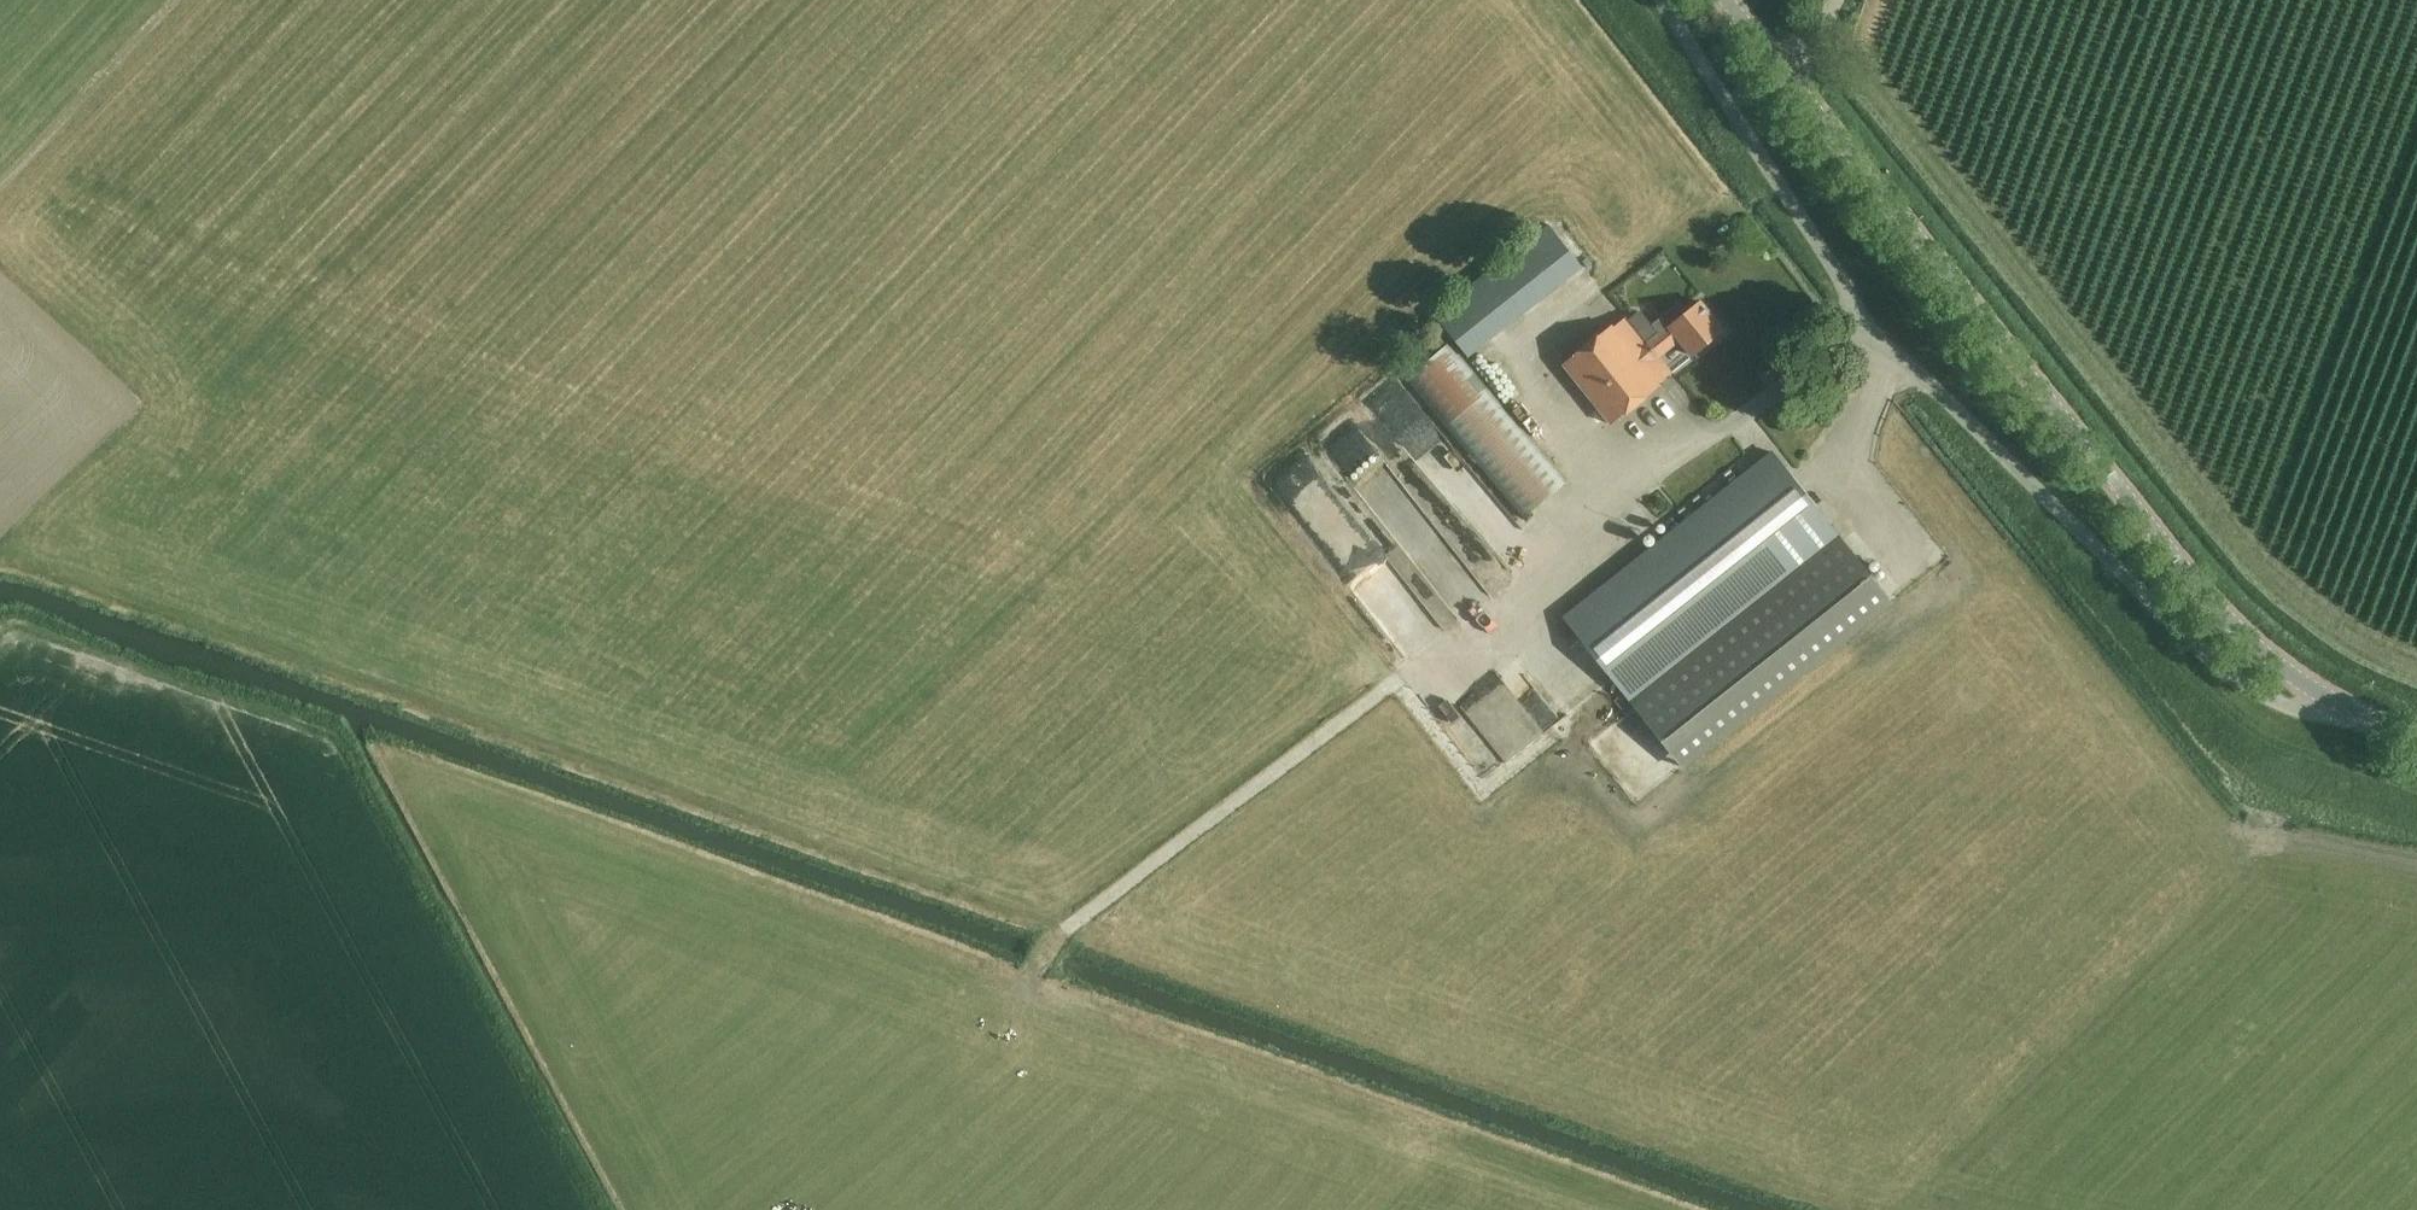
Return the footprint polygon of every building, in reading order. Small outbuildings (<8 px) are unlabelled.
[(1549,227),(1436,317),(1469,358),(1582,269),(1549,227)] [(1613,326),(1564,365),(1565,366),(1566,365),(1613,423),(1612,424),(1613,425),(1661,385),(1659,384),(1673,372),(1662,357),(1680,343),(1691,358),(1705,347),(1724,332),(1699,302),(1691,308),(1685,313),(1678,304),(1661,317),(1669,326),(1647,344),(1626,318),(1614,328),(1613,326)] [(1454,344),(1407,381),(1521,522),(1567,484),(1454,344)] [(1362,425),(1353,448),(1392,463),(1401,440),(1362,425)] [(1289,463),(1320,511),(1340,498),(1334,489),(1353,476),(1328,438),(1289,463)] [(1682,767),(1891,600),(1774,452),(1564,619),(1682,767)] [(1474,596),(1503,574),(1436,485),(1407,507),(1474,596)] [(1420,611),(1409,619),(1420,634),(1431,627),(1420,611)] [(1548,668),(1534,680),(1515,659),(1485,686),(1536,743),(1579,704),(1548,668)]
